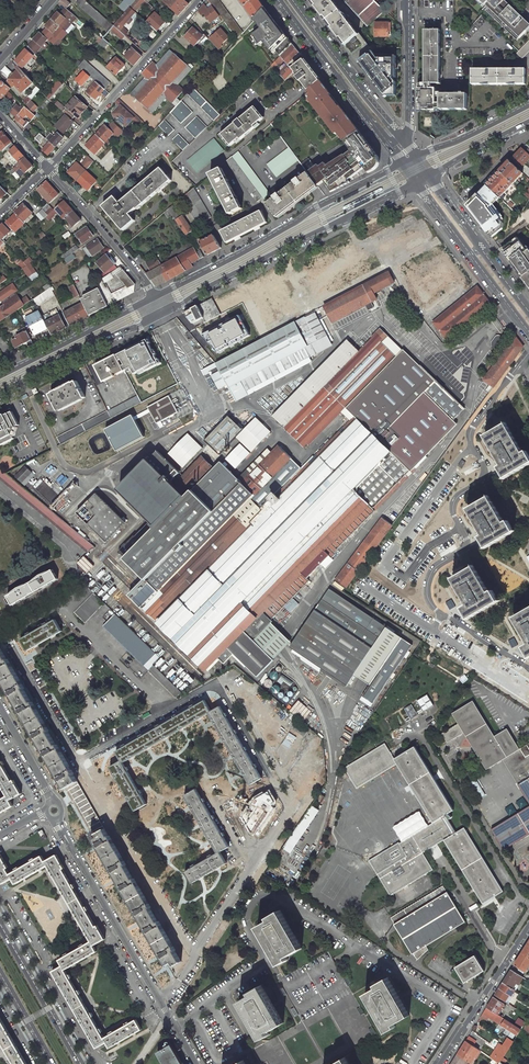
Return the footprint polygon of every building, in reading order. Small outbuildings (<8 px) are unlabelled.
[(67,0),(62,0),(60,2),(63,6),(66,8),(71,3),(67,0)] [(78,0),(76,2),(80,5),(110,31),(111,29),(114,26),(85,1),(85,0),(77,0),(78,0)] [(121,8),(126,12),(130,7),(136,0),(127,0),(121,8)] [(130,7),(135,11),(145,0),(136,0),(130,7)] [(179,15),(189,4),(184,0),(166,0),(164,2),(179,15)] [(219,0),(208,0),(210,3),(213,6),(208,10),(205,6),(204,4),(198,10),(202,15),(204,13),(211,22),(220,16),(237,39),(243,32),(219,0)] [(255,19),(265,8),(259,0),(242,0),(255,19)] [(332,0),(311,0),(310,0),(323,16),(346,46),(359,35),(332,0)] [(367,27),(385,11),(374,0),(343,0),(367,27)] [(505,0),(491,0),(485,6),(488,8),(487,9),(497,18),(496,20),(505,29),(506,28),(510,31),(509,32),(514,37),(516,35),(520,38),(528,28),(528,23),(505,0)] [(126,12),(114,26),(120,30),(122,33),(125,36),(128,32),(122,27),(126,23),(129,25),(133,21),(130,18),(136,12),(135,11),(130,7),(126,12)] [(281,55),(292,44),(276,22),(275,23),(270,17),(271,16),(265,8),(255,19),(262,28),(262,30),(255,35),(261,43),(264,41),(272,53),(275,51),(277,49),(281,55)] [(76,17),(67,9),(61,15),(71,23),(76,17)] [(497,18),(487,9),(486,11),(496,20),(497,18)] [(58,12),(52,19),(65,30),(71,23),(61,15),(58,12)] [(167,23),(155,12),(147,22),(157,31),(162,26),(163,28),(167,23)] [(62,39),(68,33),(65,30),(52,19),(46,26),(48,28),(42,35),(47,38),(53,44),(58,39),(62,39)] [(71,23),(65,30),(68,33),(69,34),(75,26),(71,23)] [(390,29),(390,23),(375,23),(375,36),(389,36),(389,29),(390,29)] [(200,30),(195,24),(192,27),(193,28),(185,37),(195,45),(203,37),(198,32),(200,30)] [(111,29),(122,39),(125,36),(122,33),(120,30),(114,26),(111,29)] [(221,45),(229,38),(220,29),(213,36),(213,35),(209,39),(218,49),(222,46),(221,45)] [(440,83),(440,30),(425,30),(425,83),(432,83),(440,83)] [(42,35),(40,33),(28,47),(34,53),(47,38),(42,35)] [(370,47),(359,34),(359,35),(346,46),(358,62),(373,51),(378,47),(375,44),(370,47)] [(258,45),(261,43),(255,35),(252,37),(258,45)] [(108,43),(103,38),(102,39),(99,44),(104,48),(108,43)] [(528,50),(528,39),(518,50),(516,53),(522,58),(528,50)] [(300,54),(292,44),(281,55),(281,56),(288,65),(293,59),(294,60),(300,54)] [(34,53),(28,47),(15,62),(20,68),(22,70),(35,55),(34,53)] [(142,57),(133,48),(125,57),(134,66),(142,57)] [(177,98),(184,90),(178,85),(191,69),(193,67),(189,63),(187,65),(170,50),(155,67),(151,64),(143,73),(147,77),(131,94),(153,113),(166,98),(176,106),(181,101),(177,98)] [(373,51),(358,62),(385,98),(387,96),(396,96),(396,82),(394,80),(394,78),(396,78),(396,56),(378,56),(373,51)] [(125,65),(116,58),(108,68),(116,75),(125,65)] [(110,83),(84,60),(79,66),(96,82),(105,89),(110,83)] [(312,70),(304,60),(293,68),(296,73),(298,77),(297,77),(301,82),(302,81),(307,88),(309,91),(321,81),(319,78),(312,70)] [(295,71),(288,65),(279,74),(286,81),(290,77),(290,76),(295,71)] [(20,71),(11,80),(22,93),(33,83),(22,70),(20,68),(18,69),(20,71)] [(526,84),(526,69),(499,69),(480,69),(472,69),(472,84),(526,84)] [(2,98),(4,96),(8,100),(10,99),(12,98),(11,95),(8,92),(10,88),(2,81),(0,82),(0,96),(2,98)] [(336,101),(321,81),(309,91),(312,95),(308,98),(318,111),(320,109),(322,112),(336,101)] [(105,89),(96,82),(87,92),(96,99),(105,89)] [(40,90),(37,86),(23,103),(26,106),(40,90)] [(220,115),(193,87),(187,94),(214,121),(220,115)] [(426,108),(436,108),(436,92),(436,90),(432,90),(432,88),(418,89),(418,93),(420,92),(420,109),(426,109),(426,108)] [(467,109),(467,94),(441,94),(440,94),(440,107),(440,109),(467,109)] [(47,100),(43,96),(30,111),(32,113),(38,107),(39,108),(47,100)] [(87,107),(76,97),(63,111),(66,114),(72,119),(76,115),(78,117),(87,107)] [(113,114),(126,126),(132,120),(137,124),(141,119),(119,99),(116,102),(120,106),(113,114)] [(193,112),(181,100),(181,101),(176,106),(170,113),(181,124),(193,112)] [(359,132),(336,101),(322,112),(324,114),(322,116),(336,134),(337,133),(340,132),(343,135),(341,137),(344,142),(359,132)] [(20,112),(14,107),(9,112),(16,117),(20,112)] [(22,120),(27,115),(32,119),(35,116),(32,113),(30,111),(25,107),(20,112),(16,117),(15,119),(22,125),(24,122),(22,120)] [(263,119),(253,107),(221,134),(231,145),(235,142),(236,143),(245,135),(250,131),(259,124),(258,122),(263,119)] [(63,134),(74,121),(72,119),(66,114),(55,127),(63,134)] [(208,127),(197,116),(185,127),(196,138),(208,127)] [(175,130),(164,119),(159,126),(168,136),(175,130)] [(113,133),(105,125),(97,135),(105,142),(113,133)] [(2,132),(0,134),(0,148),(3,150),(5,148),(8,151),(14,145),(2,132)] [(348,146),(315,167),(308,158),(301,163),(304,168),(308,173),(318,186),(324,181),(332,192),(350,182),(347,179),(363,167),(368,173),(374,170),(376,168),(377,167),(378,165),(379,163),(379,161),(379,159),(379,157),(372,149),(371,150),(368,147),(370,145),(359,132),(344,142),(348,146)] [(56,147),(64,138),(58,133),(55,137),(51,133),(46,138),(50,142),(56,147)] [(189,145),(178,134),(172,140),(183,151),(189,145)] [(105,142),(97,135),(87,146),(95,154),(105,143),(105,142)] [(46,138),(44,137),(41,140),(40,141),(46,146),(43,150),(49,155),(56,147),(50,142),(46,138)] [(224,150),(214,138),(187,161),(197,173),(224,150)] [(24,156),(16,147),(10,151),(11,152),(8,155),(14,161),(16,163),(24,156)] [(298,160),(289,148),(267,164),(276,177),(298,160)] [(522,148),(512,159),(521,167),(522,165),(528,158),(528,155),(522,148)] [(271,195),(238,152),(232,157),(264,200),(271,195)] [(86,156),(83,164),(91,167),(94,159),(86,156)] [(33,166),(25,157),(17,164),(15,166),(9,172),(12,175),(16,171),(21,177),(25,173),(33,166)] [(264,200),(232,157),(226,161),(257,202),(260,200),(262,203),(265,201),(264,200)] [(523,173),(510,161),(500,171),(513,183),(523,173)] [(86,171),(77,163),(68,172),(77,180),(86,171)] [(171,180),(161,168),(120,203),(114,196),(103,206),(123,230),(135,220),(130,215),(171,180)] [(242,208),(222,168),(210,174),(230,214),(242,208)] [(97,181),(86,171),(77,180),(88,190),(97,181)] [(513,183),(500,171),(486,185),(489,188),(497,195),(499,197),(513,183)] [(318,186),(308,173),(305,175),(267,204),(277,217),(315,188),(318,186)] [(57,193),(47,182),(39,190),(49,202),(55,197),(54,196),(57,193)] [(491,236),(492,237),(503,229),(504,223),(500,218),(501,218),(496,211),(497,210),(493,204),(491,202),(497,195),(489,188),(486,185),(473,199),(467,205),(471,210),(475,215),(476,214),(479,217),(477,219),(482,224),(485,229),(491,236)] [(211,217),(194,188),(188,192),(205,221),(211,217)] [(168,209),(191,243),(193,246),(194,247),(195,249),(198,247),(194,241),(188,232),(192,230),(178,209),(187,201),(187,206),(199,225),(205,221),(188,192),(168,209)] [(499,197),(497,195),(491,202),(493,204),(496,200),(499,198),(499,197)] [(515,205),(508,199),(505,202),(512,208),(515,205)] [(64,201),(54,210),(51,212),(48,215),(46,217),(49,221),(54,216),(58,212),(64,219),(66,218),(73,211),(67,204),(64,201)] [(54,210),(48,203),(42,208),(48,215),(51,212),(54,210)] [(32,213),(24,204),(15,212),(16,213),(23,221),(32,213)] [(48,215),(42,208),(38,212),(44,218),(46,217),(48,215)] [(81,220),(73,211),(66,218),(73,227),(81,220)] [(267,222),(261,211),(221,231),(227,243),(247,232),(267,222)] [(44,218),(38,212),(36,214),(42,220),(44,218)] [(23,221),(16,213),(6,223),(15,232),(25,223),(23,221)] [(3,224),(0,226),(0,238),(2,240),(10,232),(3,224)] [(93,236),(87,227),(76,234),(82,243),(93,236)] [(200,242),(208,255),(221,248),(214,235),(205,239),(204,237),(200,239),(201,242),(200,242)] [(501,249),(510,261),(513,266),(515,265),(519,270),(521,273),(520,274),(527,285),(528,287),(528,249),(527,250),(525,247),(522,243),(517,237),(501,249)] [(103,248),(97,239),(86,246),(93,255),(103,248)] [(78,249),(76,246),(61,256),(63,260),(64,259),(72,253),(78,249)] [(195,249),(194,247),(162,266),(159,259),(155,262),(153,259),(145,263),(151,272),(146,274),(156,286),(193,267),(191,263),(200,259),(196,252),(195,249)] [(75,258),(72,253),(64,259),(67,263),(75,258)] [(443,253),(406,274),(426,308),(462,287),(443,253)] [(116,263),(108,254),(97,263),(105,272),(116,263)] [(36,271),(30,263),(27,265),(23,268),(29,276),(36,271)] [(108,306),(134,292),(135,284),(120,266),(119,267),(117,269),(108,275),(97,283),(99,288),(108,306)] [(387,271),(366,283),(372,293),(393,282),(387,271)] [(366,283),(321,307),(330,323),(375,299),(372,293),(366,283)] [(2,302),(12,295),(18,291),(13,284),(0,292),(0,294),(1,296),(0,296),(0,303),(2,302)] [(80,295),(74,285),(70,287),(75,297),(80,295)] [(54,295),(51,287),(34,299),(38,307),(54,295)] [(108,306),(99,288),(96,290),(85,296),(85,297),(82,299),(84,303),(90,315),(105,307),(108,306)] [(475,288),(432,323),(446,339),(489,304),(475,288)] [(5,305),(15,298),(12,295),(2,302),(5,305)] [(11,315),(16,311),(21,308),(15,298),(5,305),(0,308),(0,320),(1,321),(11,315)] [(221,314),(212,298),(184,313),(193,323),(204,318),(206,322),(217,316),(221,314)] [(90,315),(84,303),(64,313),(70,325),(90,315)] [(66,327),(56,309),(42,316),(48,328),(52,335),(66,327)] [(42,316),(40,311),(26,318),(35,335),(48,328),(42,316)] [(333,346),(315,312),(295,323),(303,338),(313,333),(323,351),(333,346)] [(210,336),(217,348),(248,332),(239,316),(208,332),(210,336)] [(295,322),(261,339),(236,352),(216,363),(202,370),(205,374),(209,372),(211,371),(213,374),(211,375),(219,389),(224,386),(225,388),(228,387),(229,388),(235,399),(247,393),(246,391),(313,356),(323,351),(313,333),(303,338),(295,323),(295,322)] [(31,340),(24,327),(18,331),(20,335),(16,336),(17,338),(12,340),(16,348),(31,340)] [(388,336),(380,329),(359,350),(355,346),(356,345),(353,342),(352,344),(347,339),(272,416),(303,447),(345,404),(394,355),(381,343),(388,336)] [(400,348),(388,336),(381,343),(394,355),(400,348)] [(523,347),(515,337),(483,380),(490,384),(488,387),(491,390),(523,347)] [(496,350),(503,340),(500,337),(496,337),(492,343),(493,345),(492,347),(496,350)] [(117,355),(116,355),(125,371),(131,368),(134,374),(145,369),(146,371),(157,365),(156,363),(159,362),(155,355),(154,356),(152,351),(153,351),(148,342),(146,343),(145,341),(133,347),(134,349),(129,352),(128,349),(117,355)] [(406,367),(413,359),(401,347),(400,348),(394,355),(345,404),(356,415),(405,365),(406,367)] [(200,350),(207,358),(209,355),(203,348),(200,350)] [(125,371),(116,355),(95,366),(104,382),(125,371)] [(248,503),(159,592),(143,608),(206,670),(216,660),(221,666),(232,655),(256,678),(272,661),(243,633),(256,619),(266,629),(272,622),(270,621),(309,581),(307,579),(329,556),(331,558),(336,554),(337,549),(435,449),(433,447),(453,427),(452,426),(459,419),(457,416),(464,408),(420,365),(418,363),(413,359),(406,367),(405,365),(356,415),(303,469),(292,458),(248,503)] [(85,397),(77,381),(74,383),(74,382),(68,385),(69,385),(59,390),(53,392),(54,393),(50,395),(59,411),(62,409),(62,410),(67,407),(77,402),(82,400),(82,399),(85,397)] [(141,402),(137,395),(107,411),(111,418),(141,402)] [(178,412),(169,396),(148,407),(157,423),(178,412)] [(0,443),(1,445),(15,438),(14,437),(13,434),(15,427),(17,426),(19,425),(12,411),(7,414),(4,415),(5,416),(2,418),(1,416),(0,416),(0,443)] [(111,418),(107,411),(57,437),(61,444),(111,418)] [(144,437),(133,415),(106,430),(117,451),(144,437)] [(205,441),(220,455),(243,430),(228,416),(205,441)] [(506,424),(485,436),(502,466),(499,467),(505,478),(528,464),(528,455),(527,451),(523,453),(506,424)] [(252,452),(261,443),(246,428),(237,437),(252,452)] [(159,592),(248,503),(292,458),(280,446),(258,468),(254,464),(249,470),(253,474),(244,482),(243,483),(242,482),(221,462),(194,490),(193,488),(213,467),(202,456),(185,474),(183,476),(180,473),(158,451),(149,460),(148,459),(118,489),(144,515),(151,521),(150,521),(146,525),(136,537),(133,534),(117,550),(125,558),(145,578),(129,594),(143,607),(159,591),(159,592)] [(34,475),(25,467),(16,476),(25,485),(34,475)] [(88,553),(89,554),(95,548),(6,473),(0,468),(0,479),(88,553)] [(46,499),(57,501),(58,496),(55,496),(56,491),(48,490),(46,499)] [(520,495),(526,508),(528,507),(528,490),(520,495)] [(126,522),(96,493),(77,513),(106,542),(126,522)] [(504,523),(489,497),(468,509),(483,535),(480,537),(486,548),(514,531),(508,521),(504,523)] [(392,525),(382,517),(335,581),(345,588),(392,525)] [(74,564),(85,573),(92,565),(81,556),(74,564)] [(489,592),(474,566),(453,579),(468,605),(462,608),(468,619),(498,601),(492,590),(489,592)] [(58,579),(53,569),(7,596),(13,605),(58,579)] [(345,588),(335,581),(333,584),(343,591),(345,588)] [(355,674),(386,627),(329,589),(290,647),(341,681),(339,683),(342,685),(343,682),(347,685),(354,674),(355,674)] [(104,603),(94,593),(75,613),(85,623),(104,603)] [(514,618),(528,644),(523,647),(528,657),(528,609),(514,618)] [(155,654),(115,614),(103,626),(144,666),(155,654)] [(62,631),(55,619),(48,624),(47,622),(44,624),(45,625),(31,633),(30,632),(27,634),(28,635),(21,639),(27,651),(62,631)] [(291,642),(272,622),(266,629),(256,619),(243,633),(272,661),(279,655),(282,652),(286,647),(291,642)] [(402,638),(386,627),(355,674),(358,676),(366,682),(370,685),(402,638)] [(412,645),(402,638),(370,685),(363,696),(373,703),(412,645)] [(1,649),(0,649),(0,674),(4,681),(16,674),(1,649)] [(181,693),(154,665),(148,671),(176,698),(181,693)] [(30,698),(16,674),(4,681),(18,705),(30,698)] [(253,682),(241,674),(234,684),(240,688),(238,691),(244,695),(253,682)] [(426,694),(414,700),(415,702),(403,708),(408,719),(432,706),(426,694)] [(40,717),(30,698),(18,705),(28,724),(40,717)] [(211,711),(205,700),(195,706),(194,705),(191,706),(192,708),(185,712),(191,723),(209,713),(211,711)] [(301,722),(310,712),(297,700),(288,710),(301,722)] [(495,736),(473,701),(452,714),(458,724),(442,734),(447,743),(464,733),(483,764),(487,769),(503,759),(520,749),(507,729),(495,736)] [(225,713),(220,706),(211,711),(209,713),(219,730),(230,723),(226,717),(228,716),(226,713),(225,713)] [(191,723),(185,712),(178,716),(177,714),(174,716),(174,718),(166,722),(165,721),(162,723),(163,724),(151,731),(157,743),(191,723)] [(53,738),(40,717),(28,724),(41,745),(53,738)] [(309,730),(296,722),(275,754),(281,758),(279,761),(285,765),(309,730)] [(234,730),(230,723),(219,730),(238,764),(250,757),(246,751),(248,750),(246,747),(244,747),(236,734),(238,733),(236,730),(234,730)] [(157,743),(151,731),(144,735),(143,734),(140,736),(140,737),(127,745),(126,744),(123,746),(123,747),(116,751),(122,760),(123,762),(157,743)] [(65,760),(53,738),(41,745),(53,766),(65,760)] [(347,772),(357,788),(372,779),(398,764),(395,759),(390,751),(385,743),(349,765),(344,768),(347,772)] [(521,748),(520,749),(503,759),(528,802),(528,743),(521,748)] [(433,822),(434,823),(437,821),(445,815),(454,810),(436,780),(433,776),(415,747),(407,751),(395,759),(398,764),(430,816),(433,822)] [(254,765),(250,757),(238,764),(250,784),(262,778),(256,768),(257,767),(256,764),(254,765)] [(0,760),(0,783),(2,787),(4,789),(7,796),(10,800),(22,793),(14,780),(12,781),(3,765),(4,764),(2,761),(1,762),(0,760)] [(79,784),(65,760),(53,766),(66,788),(65,788),(67,791),(79,784)] [(123,762),(122,760),(110,767),(135,810),(147,804),(141,793),(142,793),(140,789),(139,790),(127,770),(129,770),(127,766),(126,767),(123,762)] [(202,799),(196,789),(185,795),(218,853),(220,852),(229,846),(224,836),(225,835),(223,832),(222,833),(214,819),(215,818),(213,815),(212,816),(204,802),(205,801),(203,798),(202,799)] [(7,796),(1,799),(0,798),(0,813),(13,806),(10,800),(7,796)] [(319,809),(312,805),(283,848),(286,850),(290,852),(319,809)] [(493,828),(491,830),(504,850),(506,849),(528,835),(528,807),(493,828)] [(369,860),(390,896),(427,874),(432,871),(433,870),(433,869),(423,853),(427,850),(437,844),(444,840),(456,833),(445,815),(437,821),(434,823),(400,843),(399,842),(384,851),(369,860)] [(117,850),(103,826),(91,833),(93,836),(105,857),(117,850)] [(444,840),(483,904),(503,891),(464,828),(456,833),(444,840)] [(42,830),(39,832),(41,836),(40,837),(42,841),(47,838),(42,830)] [(129,872),(117,850),(105,857),(118,879),(129,872)] [(290,852),(286,850),(270,873),(275,876),(291,853),(290,852)] [(227,863),(220,852),(218,853),(213,856),(212,854),(209,856),(210,858),(196,865),(195,864),(192,866),(193,867),(185,871),(192,883),(227,863)] [(1,854),(0,854),(0,880),(2,884),(12,878),(10,874),(7,869),(9,868),(1,854)] [(65,868),(57,854),(45,861),(48,865),(51,872),(52,874),(62,890),(63,893),(65,896),(69,903),(79,898),(74,888),(75,887),(73,884),(72,885),(63,869),(65,868)] [(45,861),(42,855),(35,859),(35,858),(31,860),(32,861),(20,868),(19,867),(15,869),(16,870),(10,874),(12,878),(15,884),(22,880),(25,879),(38,871),(41,869),(48,865),(45,861)] [(144,897),(129,872),(118,879),(132,904),(144,897)] [(409,907),(391,918),(394,924),(396,927),(412,953),(417,951),(425,945),(426,946),(466,922),(448,891),(447,892),(443,886),(409,907)] [(153,912),(144,897),(132,904),(141,919),(153,912)] [(85,907),(79,898),(69,903),(91,941),(94,945),(105,939),(97,925),(96,926),(87,910),(88,910),(86,906),(85,907)] [(270,920),(258,927),(279,965),(288,959),(287,957),(302,948),(281,910),(268,917),(270,920)] [(167,936),(153,912),(141,919),(155,943),(167,936)] [(181,961),(167,936),(155,943),(167,964),(172,962),(174,965),(181,961)] [(94,945),(91,941),(85,945),(84,943),(80,945),(81,947),(69,954),(68,952),(65,954),(66,956),(59,960),(62,965),(65,970),(75,964),(86,957),(90,955),(97,951),(94,945)] [(425,945),(417,951),(421,957),(428,950),(426,946),(425,945)] [(421,957),(417,951),(412,953),(412,955),(416,961),(421,957)] [(515,964),(525,971),(528,965),(528,957),(522,953),(515,964)] [(484,970),(475,955),(456,967),(465,982),(467,981),(478,975),(484,970)] [(65,970),(62,965),(53,971),(75,1009),(85,1004),(79,994),(81,993),(79,990),(77,991),(70,978),(72,978),(70,974),(68,975),(65,970)] [(524,977),(511,969),(503,983),(510,987),(514,982),(519,985),(524,977)] [(377,987),(365,994),(387,1032),(396,1027),(394,1024),(410,1015),(388,977),(376,984),(377,987)] [(510,987),(503,983),(500,988),(508,993),(507,995),(508,996),(510,998),(515,990),(510,987)] [(251,995),(239,1002),(261,1039),(270,1034),(268,1032),(284,1023),(262,985),(249,992),(251,995)] [(504,1004),(494,997),(487,1008),(498,1014),(504,1004)] [(515,1004),(507,998),(505,1001),(513,1007),(515,1004)] [(90,1013),(85,1004),(75,1009),(97,1048),(107,1042),(104,1038),(101,1032),(103,1032),(101,1028),(100,1029),(93,1016),(94,1016),(92,1012),(90,1013)] [(498,1014),(487,1008),(484,1013),(498,1022),(501,1017),(498,1014)] [(0,1017),(0,1040),(1,1042),(5,1049),(15,1043),(0,1017)] [(142,1029),(136,1019),(130,1023),(129,1021),(125,1023),(126,1025),(114,1032),(113,1030),(110,1033),(110,1034),(104,1038),(107,1042),(110,1048),(119,1042),(132,1035),(135,1033),(142,1029)] [(521,1029),(505,1019),(502,1025),(517,1035),(521,1029)] [(466,1041),(473,1045),(476,1041),(469,1036),(467,1039),(466,1041)] [(500,1062),(513,1042),(513,1041),(508,1038),(503,1046),(501,1045),(497,1051),(495,1050),(490,1057),(494,1060),(499,1063),(500,1062)] [(473,1045),(466,1041),(458,1054),(471,1063),(475,1056),(479,1050),(473,1045)] [(15,1043),(5,1049),(11,1059),(9,1059),(11,1063),(13,1062),(14,1063),(27,1063),(15,1043)] [(158,1052),(164,1063),(183,1063),(172,1044),(158,1052)] [(451,1063),(462,1063),(464,1063),(466,1063),(467,1063),(469,1063),(470,1063),(471,1063),(458,1054),(454,1059),(451,1063)]
